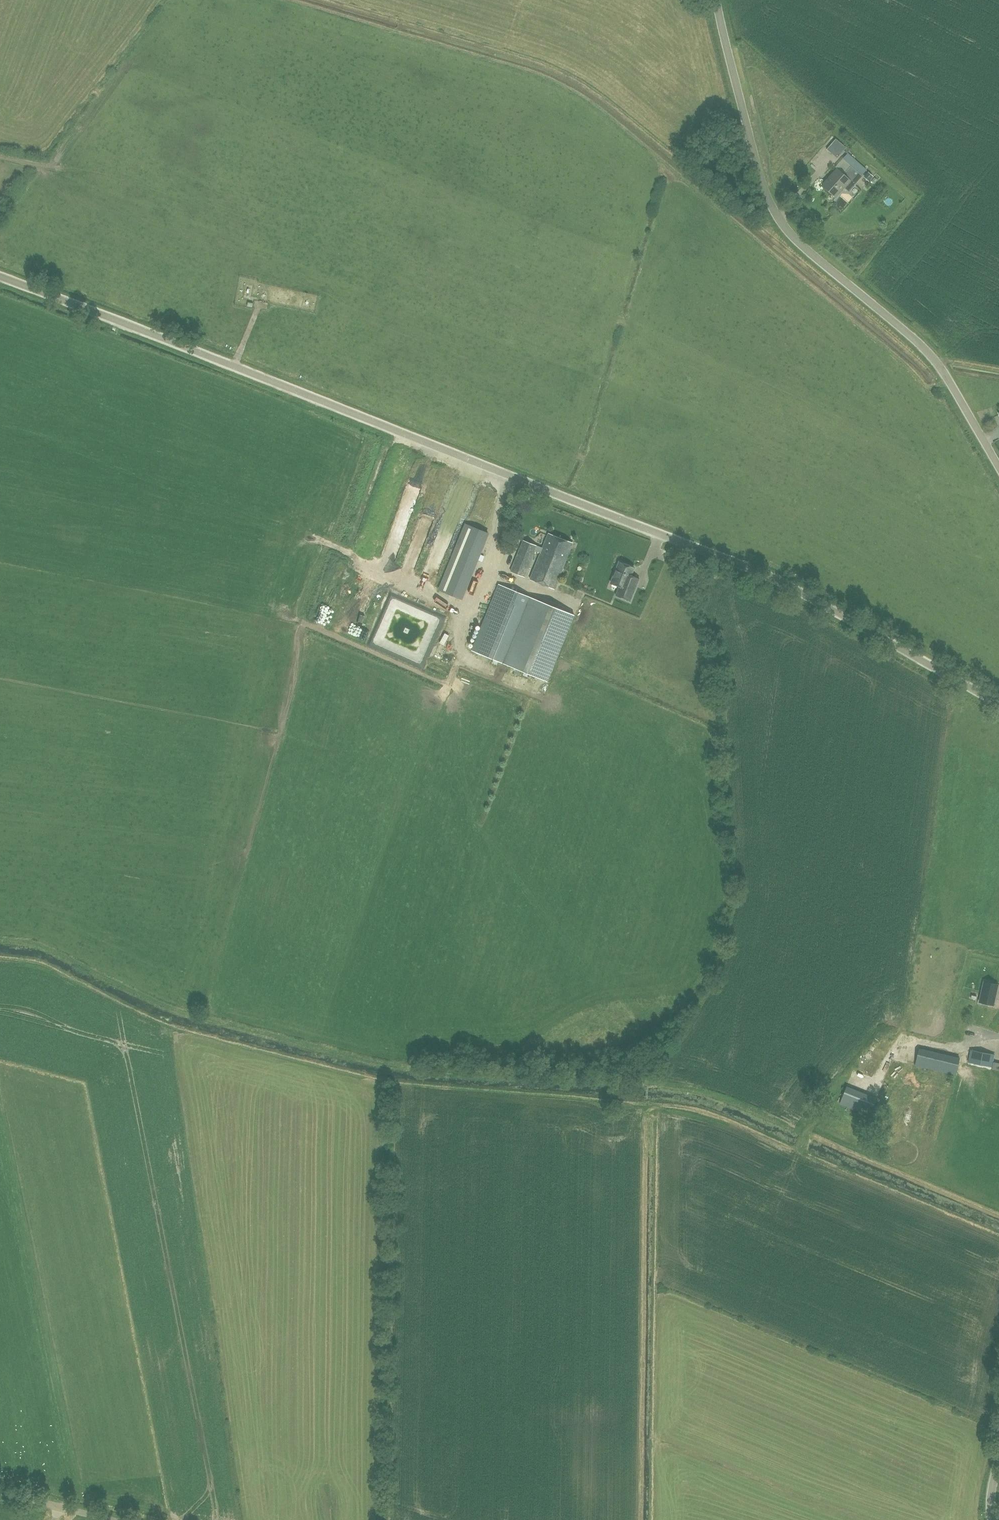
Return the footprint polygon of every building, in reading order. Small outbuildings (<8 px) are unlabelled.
[(837,158),(847,147),(839,141),(836,138),(827,149),(837,158)] [(855,186),(867,171),(848,154),(836,168),(837,169),(822,185),(836,198),(850,182),(855,186)] [(465,525),(439,591),(461,600),(488,534),(465,525)] [(555,589),(573,543),(549,533),(543,548),(524,541),(511,572),(524,577),(535,551),(541,554),(531,580),(555,589)] [(404,546),(407,536),(399,534),(396,543),(404,546)] [(438,543),(451,549),(455,540),(442,534),(438,543)] [(391,556),(391,568),(399,568),(399,556),(391,556)] [(631,601),(640,579),(633,576),(636,567),(619,561),(610,583),(619,586),(616,595),(631,601)] [(499,585),(472,651),(511,667),(548,681),(574,615),(538,600),(499,585)] [(412,604),(400,637),(433,649),(445,616),(412,604)] [(997,985),(983,982),(979,1003),(993,1006),(997,985)] [(956,1076),(960,1059),(920,1049),(916,1066),(956,1076)] [(968,1062),(992,1067),(995,1055),(971,1050),(968,1062)] [(899,1074),(897,1087),(905,1088),(906,1075),(899,1074)] [(871,1116),(877,1099),(847,1086),(840,1104),(871,1116)]
